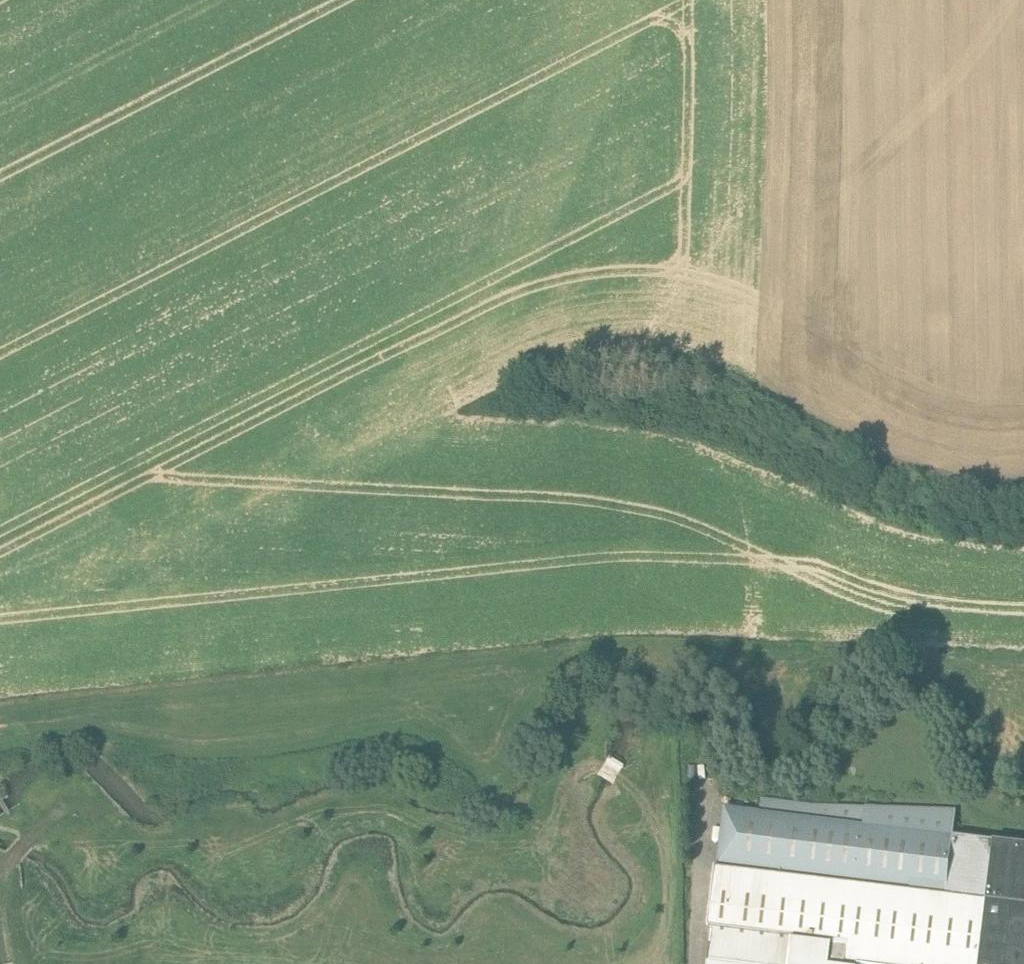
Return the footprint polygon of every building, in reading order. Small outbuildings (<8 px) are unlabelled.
[(994,841),(954,838),(958,810),(866,806),(801,803),(761,798),(759,812),(726,808),(719,870),(714,869),(708,927),(714,928),(708,963),(1023,963),(1023,845),(994,841)]
